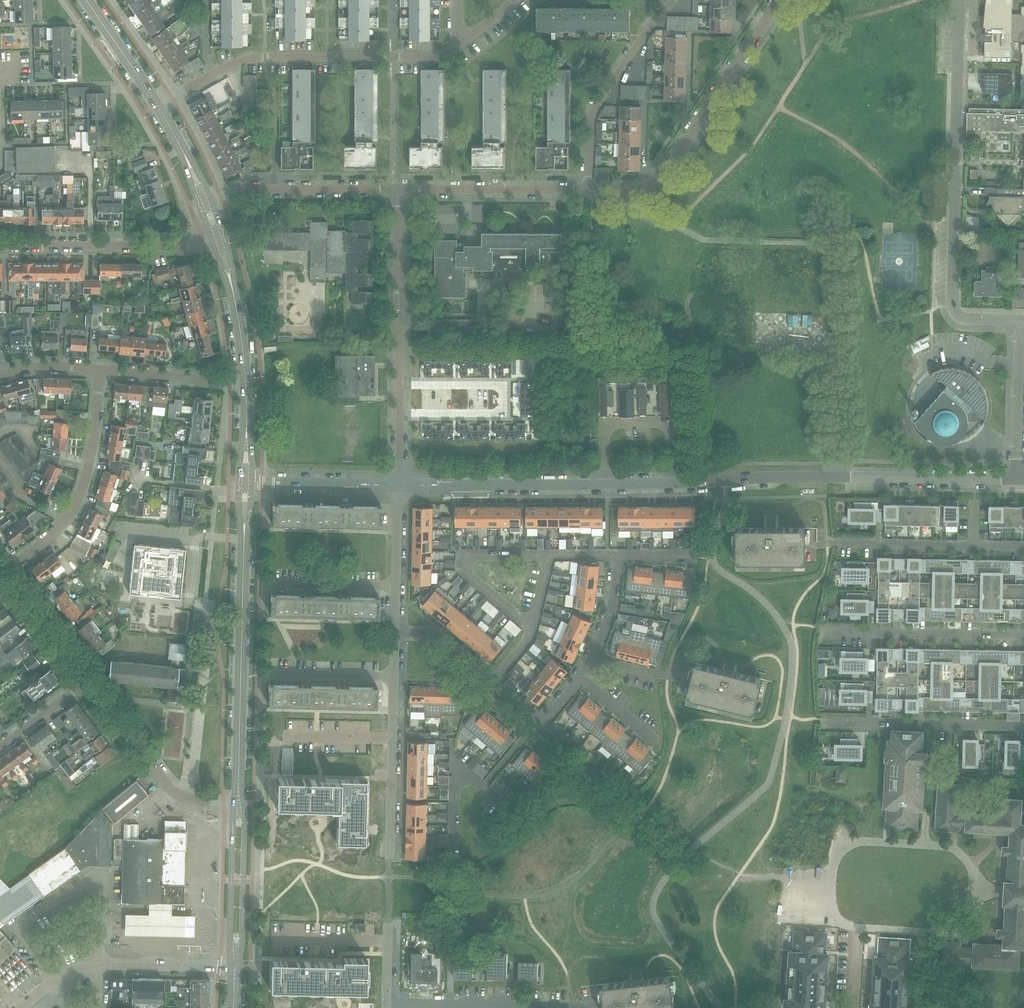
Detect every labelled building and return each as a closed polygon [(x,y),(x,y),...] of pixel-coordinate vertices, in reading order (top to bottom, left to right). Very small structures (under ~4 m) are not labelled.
[(32,0),(14,0),(15,9),(32,9),(32,0)] [(129,3),(136,13),(155,0),(132,0),(129,3)] [(136,13),(143,24),(157,15),(153,9),(157,7),(156,5),(161,1),(161,0),(155,0),(136,13)] [(285,17),(295,17),(295,0),(275,0),(275,6),(285,6),(285,17)] [(295,17),(305,17),(305,6),(314,6),(314,0),(295,0),(295,17)] [(358,0),(339,0),(339,6),(348,6),(348,17),(358,17),(358,0)] [(358,17),(368,17),(368,6),(378,6),(378,0),(358,0),(358,17)] [(410,17),(420,17),(420,0),(401,0),(401,6),(410,6),(410,17)] [(420,17),(431,17),(431,6),(440,6),(440,4),(440,0),(420,0),(420,17)] [(1012,21),(1012,0),(986,0),(983,26),(985,27),(985,33),(982,33),(981,34),(980,35),(979,37),(980,39),(981,40),(983,41),(985,41),(984,56),(1011,56),(1011,38),(1012,21)] [(231,24),(231,3),(221,3),(212,3),(212,12),(221,12),(221,24),(231,24)] [(251,3),(242,3),(231,3),(231,24),(242,24),(242,12),(251,12),(251,3)] [(731,6),(712,5),(711,18),(731,18),(731,6)] [(1021,15),(1018,15),(1015,21),(1012,21),(1011,38),(1018,38),(1023,27),(1023,6),(1021,6),(1021,15)] [(551,8),(537,8),(537,30),(538,30),(538,27),(568,27),(568,8),(555,8),(555,7),(551,7),(551,8)] [(581,8),(568,8),(568,27),(598,27),(598,8),(586,8),(586,7),(581,7),(581,8)] [(612,8),(598,8),(598,27),(629,28),(629,30),(630,30),(630,8),(616,8),(616,7),(612,7),(612,8)] [(166,8),(157,15),(143,24),(151,35),(164,26),(160,20),(164,17),(163,16),(169,12),(166,8)] [(33,22),(32,9),(15,9),(15,22),(33,22)] [(288,39),(295,39),(295,17),(285,17),(275,17),(275,27),(285,27),(285,40),(288,40),(288,39)] [(314,17),(305,17),(295,17),(295,39),(302,39),(302,40),(305,40),(305,27),(314,27),(314,17)] [(358,39),(358,17),(348,17),(339,17),(339,27),(348,27),(348,40),(351,40),(351,39),(358,39)] [(378,17),(368,17),(358,17),(358,39),(366,39),(366,40),(368,40),(368,27),(378,27),(378,17)] [(413,39),(420,39),(420,17),(410,17),(401,17),(401,27),(410,27),(410,40),(413,40),(413,39)] [(440,17),(431,17),(420,17),(420,39),(428,39),(428,40),(431,40),(431,27),(440,27),(440,17)] [(693,17),(687,17),(687,30),(697,30),(698,17),(693,17)] [(152,38),(159,49),(173,40),(186,30),(189,29),(181,18),(152,38)] [(731,18),(711,18),(711,31),(730,31),(731,18)] [(200,29),(196,23),(190,28),(186,30),(193,39),(200,34),(200,29)] [(231,46),(231,24),(221,24),(212,24),(212,34),(221,34),(221,46),(224,46),(231,46)] [(251,24),(242,24),(231,24),(231,46),(239,46),(242,46),(242,34),(251,34),(251,24)] [(70,39),(70,26),(52,27),(53,40),(70,39)] [(686,37),(667,37),(667,50),(686,51),(686,37)] [(71,52),(70,39),(53,40),(53,52),(71,52)] [(177,46),(173,40),(159,49),(168,60),(181,51),(190,45),(187,41),(181,45),(180,44),(177,46)] [(686,51),(667,50),(666,62),(686,63),(686,51)] [(188,62),(181,51),(168,60),(174,70),(183,65),(189,74),(204,66),(198,57),(189,63),(188,62)] [(71,65),(71,52),(53,52),(53,65),(71,65)] [(686,63),(666,62),(666,75),(685,76),(686,63)] [(71,77),(71,65),(53,65),(54,78),(56,78),(64,78),(64,79),(65,79),(65,78),(71,77)] [(292,146),(280,146),(280,147),(280,169),(294,169),(294,168),(299,168),(299,169),(304,169),(313,169),(313,146),(311,146),(311,142),(315,142),(315,69),(306,69),(297,69),(297,65),(292,65),(292,84),(292,146)] [(355,66),(355,76),(359,76),(359,141),(355,141),(355,146),(352,146),(343,146),(343,169),(349,169),(357,169),(357,168),(362,168),(362,169),(375,169),(375,146),(371,146),(371,142),(377,142),(377,134),(377,131),(377,69),(369,69),(359,69),(359,66),(355,66)] [(422,66),(422,76),(426,76),(426,141),(422,141),(422,146),(419,146),(410,146),(410,169),(417,169),(424,169),(424,168),(429,168),(429,169),(443,169),(443,146),(441,146),(441,142),(445,142),(445,131),(445,69),(436,69),(427,69),(427,66),(422,66)] [(484,66),(484,76),(488,76),(488,141),(484,141),(484,146),(481,146),(473,146),(473,169),(479,169),(486,169),(486,168),(491,168),(491,169),(505,169),(505,146),(501,146),(501,142),(507,142),(507,134),(507,131),(507,69),(498,69),(489,69),(489,66),(484,66)] [(552,66),(548,66),(548,84),(548,146),(536,146),(536,147),(536,169),(550,169),(550,168),(555,168),(555,169),(560,169),(569,169),(569,146),(567,146),(567,142),(571,142),(571,69),(562,69),(552,69),(552,66)] [(983,93),(993,93),(1012,94),(1013,74),(980,73),(980,83),(983,83),(983,93)] [(685,76),(666,75),(666,87),(685,88),(685,76)] [(105,93),(89,93),(89,87),(68,88),(68,96),(82,95),(82,107),(87,106),(105,106),(105,93)] [(225,90),(229,99),(231,101),(237,98),(231,87),(225,90)] [(685,88),(666,87),(665,100),(685,100),(685,88)] [(206,99),(190,107),(196,118),(212,111),(206,99)] [(231,101),(229,99),(221,103),(220,101),(213,105),(215,109),(231,101)] [(49,118),(49,100),(36,101),(37,118),(49,118)] [(62,100),(49,100),(49,118),(62,118),(62,100)] [(24,119),(23,101),(10,101),(11,119),(24,119)] [(37,118),(36,101),(23,101),(24,119),(37,118)] [(105,118),(105,106),(87,106),(87,119),(105,118)] [(641,107),(621,106),(621,119),(640,120),(641,107)] [(969,108),(969,112),(967,112),(966,139),(982,140),(983,131),(1023,132),(1023,109),(969,108)] [(217,122),(212,111),(196,118),(202,130),(217,122)] [(106,131),(105,118),(87,119),(88,132),(106,131)] [(640,120),(621,119),(621,132),(640,132),(640,120)] [(223,134),(217,122),(202,130),(208,141),(223,134)] [(106,144),(106,131),(88,132),(88,144),(89,144),(90,150),(96,150),(96,151),(104,151),(104,144),(106,144)] [(621,132),(616,131),(615,144),(640,144),(640,132),(621,132)] [(229,145),(223,134),(208,141),(214,153),(229,145)] [(615,144),(614,143),(614,156),(620,156),(639,157),(640,144),(615,144)] [(233,152),(229,145),(214,153),(220,165),(236,157),(246,152),(243,148),(237,151),(236,150),(233,152)] [(54,146),(16,147),(16,173),(55,172),(54,146)] [(639,157),(620,156),(619,169),(639,169),(639,157)] [(241,168),(236,157),(220,165),(226,177),(239,170),(242,175),(248,172),(254,169),(249,159),(242,163),(244,167),(241,168)] [(132,163),(135,171),(141,169),(142,172),(140,172),(148,193),(140,196),(144,208),(152,205),(166,201),(161,189),(160,184),(154,167),(148,169),(147,166),(148,166),(145,159),(132,163)] [(38,175),(23,175),(23,180),(32,180),(32,187),(38,186),(38,181),(39,181),(39,175),(38,175)] [(63,175),(63,181),(63,183),(73,184),(73,175),(63,175)] [(80,207),(80,177),(73,177),(73,184),(73,189),(73,195),(73,223),(84,223),(84,207),(80,207)] [(19,189),(14,188),(13,194),(13,223),(23,223),(23,207),(19,207),(19,196),(19,189)] [(1020,214),(1023,214),(1023,188),(996,188),(996,191),(996,196),(990,196),(989,198),(989,200),(988,202),(987,203),(987,204),(989,202),(993,204),(993,213),(1001,214),(1001,216),(1002,217),(1003,219),(1004,220),(1006,221),(1008,221),(1010,221),(1012,220),(1013,219),(1015,218),(1015,216),(1016,214),(1020,214)] [(114,192),(110,192),(110,196),(110,219),(122,219),(122,204),(122,198),(114,198),(114,192)] [(7,207),(3,207),(3,223),(13,223),(13,194),(7,194),(7,207)] [(42,207),(42,213),(42,223),(52,223),(53,195),(46,195),(46,207),(42,207)] [(59,195),(53,195),(52,223),(52,224),(63,224),(63,207),(59,207),(59,195)] [(67,207),(63,207),(63,224),(73,224),(73,223),(73,195),(67,195),(67,207)] [(27,196),(27,207),(23,207),(23,223),(23,224),(34,224),(34,207),(34,196),(27,196)] [(110,219),(110,196),(98,196),(98,203),(98,219),(110,219)] [(352,220),(352,232),(346,232),(346,230),(327,230),(327,222),(310,222),(310,232),(265,232),(265,250),(310,250),(310,267),(310,280),(326,280),(326,272),(345,273),(345,292),(351,292),(351,304),(372,304),(372,292),(357,291),(357,285),(372,286),(372,273),(358,273),(358,267),(372,267),(372,255),(358,255),(358,251),(372,251),(372,239),(358,239),(358,233),(372,233),(372,220),(352,220)] [(482,243),(472,243),(467,243),(457,243),(457,240),(443,239),(435,239),(435,297),(449,297),(466,297),(466,281),(464,281),(464,268),(473,268),(473,269),(496,269),(496,274),(527,274),(527,265),(540,265),(540,247),(562,247),(562,246),(562,245),(562,233),(484,233),(482,233),(482,243)] [(593,233),(590,233),(589,233),(589,244),(597,244),(597,233),(593,233)] [(21,263),(21,280),(22,283),(26,283),(28,285),(28,297),(33,297),(33,263),(34,262),(21,263)] [(59,262),(59,263),(60,293),(65,293),(65,287),(66,287),(66,281),(72,281),(72,263),(59,262)] [(21,280),(21,263),(9,263),(9,273),(9,293),(11,293),(15,293),(15,280),(21,280)] [(46,263),(45,263),(33,263),(33,297),(34,297),(34,298),(39,298),(39,282),(39,280),(46,280),(46,263)] [(60,293),(59,263),(46,263),(46,280),(48,280),(48,287),(54,287),(54,293),(60,293)] [(90,280),(83,280),(83,263),(72,263),(72,281),(78,281),(78,293),(83,293),(92,293),(91,280),(90,280)] [(100,263),(100,273),(99,275),(120,275),(120,263),(100,263)] [(141,263),(120,263),(120,275),(141,275),(141,263)] [(178,284),(179,288),(182,287),(182,288),(194,285),(194,284),(188,264),(177,267),(179,273),(181,283),(178,284)] [(168,270),(166,266),(161,268),(164,279),(170,278),(169,276),(168,270)] [(976,280),(976,282),(975,294),(982,294),(982,295),(983,295),(983,294),(999,295),(1000,288),(1006,288),(1006,275),(1002,275),(1002,267),(986,267),(986,271),(983,271),(983,281),(976,280)] [(164,279),(161,268),(155,269),(156,273),(158,279),(158,281),(164,279)] [(100,293),(100,280),(99,280),(93,280),(91,280),(92,293),(100,293)] [(196,283),(194,284),(194,285),(182,288),(182,287),(179,288),(182,301),(199,296),(196,283)] [(1020,299),(1023,299),(1023,284),(1019,284),(1019,287),(1014,286),(1013,296),(1019,296),(1019,299),(1020,299)] [(203,308),(199,296),(182,301),(186,313),(203,308)] [(71,301),(62,301),(62,311),(70,311),(71,301)] [(206,320),(203,308),(186,313),(176,315),(177,321),(187,319),(189,325),(206,320)] [(31,313),(22,313),(24,329),(12,331),(10,334),(12,352),(27,350),(25,336),(33,335),(31,313)] [(483,319),(443,320),(433,319),(433,334),(483,334),(483,319)] [(60,320),(53,320),(53,331),(42,331),(42,337),(42,347),(58,347),(58,336),(57,336),(57,331),(60,331),(60,325),(59,325),(60,320)] [(210,332),(206,320),(189,325),(192,337),(196,336),(207,333),(210,332)] [(213,353),(207,333),(196,336),(202,356),(213,353)] [(99,337),(99,339),(98,349),(119,351),(120,339),(120,335),(108,334),(108,338),(99,337)] [(120,335),(120,339),(119,351),(119,353),(131,354),(133,336),(120,335)] [(146,338),(133,336),(131,354),(144,356),(144,353),(145,342),(146,338)] [(71,337),(71,339),(70,343),(70,349),(86,350),(87,339),(71,337)] [(166,344),(145,342),(144,353),(165,355),(166,344)] [(357,355),(347,355),(335,355),(335,356),(336,395),(336,396),(357,396),(357,395),(375,395),(375,363),(374,355),(357,356),(357,355)] [(439,359),(425,359),(425,374),(432,374),(432,367),(439,367),(439,359)] [(454,359),(439,359),(439,367),(446,367),(446,374),(454,374),(454,359)] [(475,359),(461,359),(461,374),(468,374),(468,367),(475,367),(475,359)] [(490,359),(475,359),(475,367),(482,367),(482,374),(490,374),(490,359)] [(511,359),(497,359),(497,374),(504,374),(504,367),(511,367),(511,359)] [(530,359),(522,359),(521,374),(530,374),(530,359)] [(934,371),(931,373),(929,374),(926,376),(924,379),(921,381),(919,384),(917,387),(916,391),(914,394),(913,398),(913,401),(912,405),(912,408),(912,412),(913,414),(914,417),(914,419),(915,421),(917,424),(918,427),(920,429),(922,431),(924,433),(926,435),(929,437),(931,439),(934,440),(937,441),(940,442),(942,443),(946,443),(949,444),(953,444),(956,443),(959,443),(961,442),(964,441),(968,439),(971,437),(973,436),(976,433),(978,431),(980,429),(982,426),(984,423),(985,421),(985,420),(986,418),(987,415),(987,412),(988,409),(988,405),(988,402),(987,399),(987,396),(986,393),(984,390),(983,387),(981,384),(979,381),(977,379),(974,376),(971,374),(968,372),(965,371),(962,370),(959,369),(955,368),(952,368),(948,368),(944,368),(941,369),(937,370),(934,371)] [(57,378),(44,378),(43,391),(44,391),(44,396),(52,396),(51,411),(52,411),(56,411),(56,409),(57,392),(57,385),(57,378)] [(71,379),(57,378),(57,385),(57,392),(65,392),(65,399),(70,399),(71,379)] [(31,392),(28,379),(14,383),(18,396),(20,402),(36,398),(34,391),(31,392)] [(18,396),(14,383),(1,386),(5,400),(18,396)] [(129,384),(115,383),(114,397),(128,398),(129,384)] [(149,386),(129,384),(128,398),(141,399),(141,405),(147,406),(149,386)] [(536,384),(521,384),(521,399),(536,399),(536,384)] [(168,388),(149,386),(147,406),(166,407),(166,401),(167,401),(168,388)] [(676,386),(661,386),(662,416),(676,415),(676,386)] [(647,390),(640,390),(641,416),(654,416),(653,387),(647,387),(647,390)] [(615,388),(598,388),(598,417),(615,417),(615,390),(615,388)] [(638,391),(620,392),(620,416),(638,416),(638,391)] [(195,398),(194,408),(194,413),(210,415),(212,400),(195,398)] [(183,400),(175,399),(174,403),(175,403),(174,411),(182,411),(183,400)] [(536,399),(521,399),(521,414),(536,414),(536,399)] [(69,409),(56,409),(56,411),(56,418),(69,418),(69,409)] [(11,410),(7,410),(3,412),(6,422),(11,422),(11,410)] [(31,413),(22,410),(22,422),(23,422),(28,424),(31,413)] [(37,414),(32,413),(31,413),(28,424),(33,425),(37,414)] [(210,415),(194,413),(192,426),(209,428),(210,415)] [(54,422),(53,436),(67,437),(68,423),(54,422)] [(112,424),(110,431),(108,444),(122,447),(124,434),(135,436),(136,428),(133,428),(129,427),(124,427),(112,424)] [(432,424),(425,424),(425,439),(439,439),(439,431),(432,431),(432,424)] [(446,431),(439,431),(439,439),(454,439),(454,424),(446,424),(446,431)] [(468,424),(461,424),(461,439),(475,439),(475,431),(468,431),(468,424)] [(482,431),(475,431),(475,439),(490,439),(490,424),(482,424),(482,431)] [(504,424),(497,424),(497,439),(511,439),(511,431),(504,431),(504,424)] [(518,431),(511,431),(511,439),(526,439),(526,424),(518,424),(518,431)] [(188,446),(202,448),(203,441),(207,441),(209,428),(192,426),(191,440),(188,439),(188,446)] [(6,438),(10,443),(11,445),(21,438),(17,433),(6,438)] [(67,437),(53,436),(51,449),(62,450),(66,451),(67,437)] [(6,438),(0,443),(0,449),(1,450),(10,443),(6,438)] [(24,443),(21,438),(11,445),(13,448),(15,450),(24,443)] [(13,448),(11,445),(10,443),(1,450),(4,455),(13,448)] [(28,447),(24,443),(15,450),(17,452),(18,454),(28,447)] [(122,447),(108,444),(106,458),(110,459),(109,465),(122,468),(123,469),(130,470),(130,466),(132,462),(120,460),(122,447)] [(135,457),(142,457),(143,445),(136,445),(135,457)] [(150,446),(143,445),(142,457),(142,459),(149,460),(150,446)] [(188,446),(183,446),(183,453),(176,452),(175,463),(197,466),(198,460),(199,460),(200,459),(201,458),(201,457),(206,457),(206,449),(202,448),(188,446)] [(31,452),(28,447),(18,454),(20,457),(22,459),(31,452)] [(17,452),(15,450),(13,448),(4,455),(8,459),(17,452)] [(49,448),(42,448),(40,453),(60,458),(62,450),(51,449),(48,449),(49,448)] [(20,457),(18,454),(17,452),(8,459),(11,464),(20,457)] [(34,456),(31,452),(22,459),(24,461),(25,463),(34,456)] [(60,458),(40,453),(39,457),(59,462),(60,458)] [(38,461),(34,456),(25,463),(27,466),(31,470),(33,473),(34,471),(38,461)] [(24,461),(22,459),(20,457),(11,464),(15,468),(24,461)] [(27,466),(25,463),(24,461),(15,468),(18,473),(27,466)] [(49,463),(43,475),(56,481),(62,469),(49,463)] [(197,466),(175,463),(173,481),(203,484),(203,476),(199,475),(199,474),(199,473),(198,472),(197,472),(197,471),(197,466)] [(104,470),(100,484),(113,488),(117,475),(120,476),(122,468),(109,465),(108,472),(104,470)] [(31,470),(27,466),(18,473),(21,477),(31,470)] [(130,470),(123,469),(121,478),(127,480),(130,470)] [(33,473),(31,470),(21,477),(27,485),(28,484),(33,473)] [(43,475),(34,471),(33,473),(28,484),(50,494),(56,481),(43,475)] [(5,475),(0,479),(0,486),(8,479),(5,475)] [(8,479),(0,486),(0,489),(2,492),(12,484),(8,479)] [(16,489),(12,484),(2,492),(6,497),(10,493),(16,489)] [(113,488),(100,484),(95,497),(99,498),(96,504),(110,510),(109,510),(116,512),(118,505),(109,501),(113,488)] [(202,490),(170,487),(168,505),(193,507),(193,502),(194,501),(195,501),(196,500),(196,499),(196,498),(201,499),(202,490)] [(138,492),(131,491),(129,514),(136,515),(137,498),(138,498),(138,492)] [(14,499),(10,493),(6,497),(10,502),(11,502),(14,499)] [(137,498),(136,515),(142,516),(144,499),(138,498),(137,498)] [(885,524),(885,529),(898,529),(898,524),(897,524),(898,504),(890,504),(890,499),(885,499),(885,500),(885,509),(885,524)] [(906,504),(898,504),(897,524),(898,524),(909,525),(910,499),(906,499),(906,504)] [(914,500),(910,499),(909,525),(921,525),(922,505),(914,505),(914,500)] [(930,505),(922,505),(921,525),(933,525),(934,500),(930,500),(930,505)] [(938,500),(934,500),(933,525),(945,525),(946,505),(938,505),(938,500)] [(954,505),(946,505),(945,525),(958,525),(958,500),(954,500),(954,505)] [(853,522),(875,522),(875,509),(871,508),(872,502),(854,501),(854,508),(849,508),(849,517),(849,522),(853,522)] [(1002,531),(1002,526),(1002,506),(994,506),(994,501),(990,501),(990,526),(989,531),(1002,531)] [(1010,506),(1002,506),(1002,526),(1014,526),(1014,501),(1010,501),(1010,506)] [(1014,501),(1014,526),(1023,527),(1023,506),(1018,506),(1018,501),(1014,501)] [(274,502),(273,502),(272,523),(280,523),(291,524),(298,524),(308,524),(309,505),(274,504),(274,502)] [(110,510),(96,504),(93,510),(90,508),(84,521),(96,527),(102,515),(107,517),(108,513),(114,516),(116,512),(109,510),(110,510)] [(381,504),(380,504),(380,507),(345,506),(344,525),(355,525),(364,525),(366,525),(373,526),(380,526),(381,504)] [(193,507),(168,505),(170,505),(168,523),(191,526),(198,526),(199,517),(194,517),(194,516),(194,515),(194,514),(193,514),(193,513),(192,513),(193,507)] [(345,506),(309,505),(308,524),(317,524),(326,524),(328,524),(335,525),(344,525),(345,506)] [(684,506),(674,507),(674,530),(674,526),(684,526),(684,506)] [(684,506),(684,526),(696,526),(696,506),(684,506)] [(414,507),(414,518),(433,519),(433,507),(430,507),(414,507)] [(456,526),(466,526),(467,526),(467,507),(456,507),(456,526)] [(467,507),(467,526),(466,526),(466,531),(478,531),(478,526),(478,507),(467,507)] [(489,507),(478,507),(478,526),(488,526),(489,507)] [(489,507),(488,526),(488,528),(500,528),(500,526),(499,526),(499,507),(489,507)] [(499,507),(499,526),(500,526),(510,526),(510,507),(499,507)] [(521,507),(510,507),(510,526),(521,526),(521,507)] [(526,507),(526,528),(538,528),(538,526),(538,507),(526,507)] [(538,507),(538,526),(549,526),(548,507),(538,507)] [(548,507),(549,526),(559,526),(559,507),(548,507)] [(559,507),(559,526),(570,526),(570,507),(559,507)] [(581,507),(570,507),(570,526),(581,526),(581,507)] [(581,507),(581,526),(591,526),(592,526),(592,507),(581,507)] [(603,510),(603,507),(595,507),(592,507),(592,526),(591,526),(591,528),(603,528),(603,515),(605,515),(605,510),(603,510)] [(619,531),(630,531),(630,507),(619,507),(619,510),(619,531)] [(641,531),(641,507),(630,507),(630,531),(631,531),(631,526),(641,526),(641,531)] [(652,507),(641,507),(641,531),(652,530),(652,507)] [(652,530),(663,530),(663,507),(652,507),(652,530)] [(674,507),(663,507),(663,530),(674,530),(674,507)] [(35,510),(26,517),(15,525),(23,536),(34,528),(33,526),(47,516),(35,510)] [(736,528),(736,562),(806,562),(806,528),(811,528),(811,512),(756,512),(756,528),(736,528)] [(414,518),(414,529),(433,529),(433,519),(414,518)] [(73,542),(88,549),(91,543),(93,541),(95,542),(101,529),(96,527),(84,521),(78,533),(73,542)] [(23,536),(15,525),(4,534),(12,545),(23,536)] [(414,529),(413,540),(433,540),(433,529),(414,529)] [(413,540),(413,551),(432,551),(433,540),(413,540)] [(88,549),(73,542),(69,548),(84,557),(88,549)] [(162,547),(161,546),(134,544),(131,572),(129,593),(147,595),(162,596),(180,598),(185,549),(167,547),(162,547)] [(413,551),(413,561),(432,562),(432,551),(413,551)] [(53,553),(42,561),(51,572),(62,564),(53,553)] [(879,558),(878,589),(899,589),(899,582),(890,582),(890,570),(894,570),(895,558),(879,558)] [(921,559),(905,558),(905,570),(909,570),(909,582),(899,582),(899,589),(920,589),(920,582),(920,572),(920,568),(921,559)] [(944,559),(926,559),(926,568),(920,568),(920,572),(934,573),(934,582),(920,582),(920,589),(934,590),(944,590),(944,559)] [(962,559),(944,559),(944,590),(968,590),(968,583),(954,583),(954,573),(968,573),(968,569),(962,569),(962,559)] [(992,560),(974,559),(974,569),(968,569),(968,573),(982,573),(982,583),(968,583),(968,590),(982,591),(992,591),(992,560)] [(1010,560),(992,560),(992,591),(1016,591),(1016,584),(1002,584),(1002,574),(1016,574),(1016,570),(1010,570),(1010,560)] [(1022,560),(1022,570),(1016,570),(1016,574),(1023,574),(1023,560),(1022,560)] [(51,572),(42,561),(31,570),(40,581),(51,572)] [(413,561),(413,572),(432,573),(432,562),(413,561)] [(868,582),(869,568),(865,568),(865,561),(848,561),(847,568),(843,568),(842,577),(843,577),(843,581),(846,581),(868,582)] [(577,574),(579,575),(579,574),(598,576),(600,565),(596,565),(597,563),(592,563),(591,564),(578,563),(577,574)] [(626,591),(642,592),(644,567),(636,566),(636,569),(628,568),(626,591)] [(642,592),(657,594),(660,571),(653,571),(653,568),(644,567),(642,592)] [(657,594),(673,596),(675,571),(667,570),(667,572),(660,571),(657,594)] [(684,572),(675,571),(673,596),(689,598),(691,575),(684,574),(684,572)] [(432,573),(413,572),(412,583),(416,584),(416,585),(421,585),(421,584),(432,584),(432,573)] [(578,585),(597,587),(598,576),(579,574),(579,575),(578,585)] [(65,583),(64,583),(52,592),(56,597),(54,599),(62,610),(73,601),(65,591),(69,588),(65,583)] [(597,587),(578,585),(577,595),(577,596),(596,598),(597,587)] [(423,605),(432,612),(447,594),(438,587),(427,600),(426,599),(424,601),(425,603),(423,605)] [(899,589),(878,589),(878,620),(894,620),(894,608),(889,608),(890,596),(899,596),(899,589)] [(920,589),(899,589),(899,596),(908,597),(908,609),(904,609),(904,620),(920,620),(920,611),(920,607),(920,597),(920,589)] [(944,590),(934,590),(920,589),(920,597),(934,597),(933,607),(920,607),(920,611),(925,611),(925,621),(943,621),(944,590)] [(968,590),(944,590),(943,621),(961,621),(961,611),(967,612),(967,607),(953,607),(953,597),(967,598),(968,590)] [(992,591),(982,591),(968,590),(967,598),(982,598),(981,608),(967,607),(967,612),(973,612),(973,621),(991,622),(992,591)] [(1016,591),(992,591),(991,622),(1009,622),(1009,612),(1015,612),(1015,608),(1001,608),(1001,598),(1015,599),(1016,591)] [(271,592),(270,614),(278,614),(296,614),(306,615),(307,596),(272,595),(272,592),(271,592)] [(847,592),(847,599),(842,599),(842,608),(842,612),(846,612),(846,613),(850,613),(850,616),(861,616),(861,613),(868,613),(868,599),(864,599),(864,593),(847,592)] [(447,594),(432,612),(440,619),(452,605),(455,601),(447,594)] [(379,595),(378,595),(378,597),(343,596),(342,616),(353,616),(370,616),(378,617),(379,595)] [(594,609),(596,598),(577,596),(577,595),(574,595),(573,607),(594,609)] [(343,596),(307,596),(306,615),(315,615),(333,615),(342,616),(343,596)] [(82,612),(73,601),(62,610),(71,621),(82,612)] [(620,603),(619,610),(633,612),(634,607),(634,605),(620,603)] [(452,605),(440,619),(448,626),(460,612),(452,605)] [(12,618),(4,608),(0,611),(0,627),(12,618)] [(1015,608),(1015,612),(1021,613),(1021,622),(1023,622),(1023,608),(1015,608)] [(460,612),(448,626),(456,633),(469,619),(460,612)] [(574,613),(569,624),(587,632),(591,621),(574,613)] [(12,618),(0,627),(0,653),(12,643),(12,642),(8,637),(20,628),(12,618)] [(469,619),(456,633),(465,640),(477,625),(469,619)] [(101,631),(92,620),(78,631),(86,642),(98,633),(101,631)] [(587,632),(569,624),(565,633),(582,641),(587,632)] [(477,625),(465,640),(473,647),(485,632),(477,625)] [(625,659),(632,630),(631,629),(630,634),(615,630),(609,653),(617,654),(616,657),(625,659)] [(647,633),(632,630),(625,659),(633,661),(634,659),(640,660),(639,662),(640,662),(647,633)] [(485,632),(473,647),(481,654),(494,639),(485,632)] [(106,644),(98,633),(86,642),(87,643),(87,645),(88,647),(91,647),(95,653),(98,650),(102,655),(115,644),(111,639),(106,644)] [(560,643),(578,651),(582,641),(565,633),(560,643)] [(647,633),(640,662),(648,664),(649,662),(656,664),(662,639),(647,636),(647,633)] [(12,642),(12,643),(0,653),(0,667),(18,653),(21,658),(34,647),(27,638),(23,641),(20,636),(12,642)] [(494,639),(481,654),(490,661),(502,647),(494,639)] [(573,661),(578,651),(560,643),(558,642),(553,653),(573,661)] [(176,643),(170,643),(168,659),(172,659),(171,667),(120,661),(110,660),(108,679),(168,686),(167,700),(180,702),(183,674),(181,674),(181,670),(179,669),(180,660),(184,660),(186,644),(176,643)] [(877,648),(877,679),(898,679),(898,672),(888,672),(889,660),(893,660),(893,648),(877,648)] [(907,672),(898,672),(898,679),(918,679),(919,662),(919,658),(919,648),(903,648),(903,660),(907,660),(907,672)] [(759,662),(705,649),(701,664),(695,662),(687,696),(755,713),(763,679),(755,677),(759,662)] [(924,658),(919,658),(919,662),(932,663),(932,680),(942,680),(942,649),(924,649),(924,658)] [(961,649),(942,649),(942,680),(952,680),(952,663),(966,663),(966,659),(960,659),(961,649)] [(972,659),(966,659),(966,663),(980,663),(980,681),(990,681),(991,650),(972,649),(972,659)] [(1009,650),(991,650),(990,681),(1000,681),(1000,664),(1014,664),(1014,660),(1008,660),(1009,650)] [(1014,660),(1014,664),(1023,664),(1023,650),(1020,650),(1020,660),(1014,660)] [(845,671),(867,671),(867,658),(863,658),(863,651),(846,651),(846,657),(841,657),(841,666),(841,671),(845,671)] [(40,663),(34,656),(24,664),(30,671),(40,663)] [(553,658),(546,667),(560,679),(568,670),(553,658)] [(546,667),(539,675),(553,687),(560,679),(546,667)] [(34,682),(21,692),(30,703),(43,693),(42,692),(45,689),(46,690),(59,680),(51,669),(38,679),(38,681),(35,683),(34,682)] [(539,675),(532,683),(546,695),(553,687),(539,675)] [(898,679),(877,679),(876,710),(892,710),(892,698),(888,698),(888,686),(897,686),(898,679)] [(918,679),(898,679),(897,686),(907,687),(907,699),(902,699),(902,710),(918,710),(918,701),(918,697),(918,679)] [(539,704),(546,695),(532,683),(529,680),(521,689),(539,704)] [(942,680),(932,680),(932,697),(918,697),(918,701),(924,701),(923,711),(941,711),(942,680)] [(952,680),(942,680),(941,711),(959,711),(960,701),(966,702),(966,697),(952,697),(952,680)] [(990,681),(980,681),(980,698),(966,697),(966,702),(972,702),(971,711),(989,712),(990,681)] [(1000,681),(990,681),(989,712),(1007,712),(1008,702),(1014,702),(1014,698),(1000,698),(1000,681)] [(269,682),(269,685),(268,704),(293,704),(304,704),(305,685),(269,684),(269,682)] [(866,703),(866,702),(866,689),(863,689),(863,683),(845,682),(845,689),(841,689),(840,698),(840,702),(844,702),(844,703),(848,703),(848,706),(859,706),(859,703),(866,703)] [(341,686),(305,685),(304,704),(313,705),(331,705),(340,705),(341,686)] [(376,706),(377,685),(376,685),(376,687),(341,686),(340,705),(350,706),(368,706),(376,706)] [(410,711),(425,712),(426,712),(426,686),(426,689),(419,689),(419,686),(410,686),(410,685),(409,693),(409,694),(409,702),(410,702),(410,711)] [(442,717),(442,714),(441,714),(442,687),(433,687),(433,689),(427,689),(427,686),(426,686),(426,712),(425,712),(425,716),(442,717)] [(441,714),(442,714),(457,715),(458,690),(451,689),(451,687),(442,687),(441,714)] [(567,712),(579,723),(590,710),(595,703),(589,698),(587,699),(581,695),(567,712)] [(1014,698),(1014,702),(1020,703),(1019,712),(1023,712),(1023,699),(1014,698)] [(84,712),(76,702),(64,711),(68,717),(64,720),(67,725),(72,721),(84,712)] [(579,723),(591,733),(602,720),(606,715),(600,711),(602,709),(595,703),(590,710),(579,723)] [(491,718),(491,719),(493,717),(486,711),(484,712),(479,707),(464,725),(476,735),(491,718)] [(91,721),(84,712),(72,721),(79,731),(91,721)] [(601,744),(614,730),(619,723),(612,718),(611,720),(606,715),(602,720),(591,733),(602,742),(601,744)] [(64,725),(58,716),(53,720),(60,728),(64,725)] [(476,735),(488,745),(504,726),(498,721),(496,723),(491,719),(491,718),(476,735)] [(99,731),(91,721),(79,731),(84,737),(82,739),(81,738),(72,745),(71,745),(75,750),(76,752),(82,747),(89,742),(87,740),(99,731)] [(614,730),(601,744),(613,755),(626,740),(630,735),(624,731),(626,729),(619,723),(614,730)] [(56,737),(47,725),(37,732),(46,744),(56,737)] [(504,726),(488,745),(500,756),(515,738),(509,734),(511,732),(504,726)] [(888,807),(887,827),(916,828),(917,808),(921,809),(924,763),(926,763),(927,752),(921,751),(922,732),(893,730),(892,740),(888,740),(888,749),(886,749),(885,760),(887,760),(884,806),(888,807)] [(72,736),(68,731),(63,734),(68,739),(72,736)] [(46,744),(37,732),(27,739),(36,752),(46,744)] [(108,743),(100,733),(89,742),(82,747),(86,752),(82,755),(85,760),(108,743)] [(626,740),(613,755),(614,755),(615,753),(627,763),(638,750),(643,743),(636,738),(635,740),(630,735),(626,740)] [(836,753),(836,758),(839,758),(861,758),(862,745),(858,745),(858,738),(841,738),(840,744),(836,744),(836,753)] [(978,743),(978,740),(964,739),(964,762),(964,765),(968,765),(977,765),(977,761),(984,761),(984,744),(978,743)] [(1020,740),(1006,740),(1006,762),(1006,766),(1010,766),(1019,766),(1019,761),(1023,762),(1023,744),(1020,744),(1020,740)] [(72,745),(69,741),(63,746),(69,754),(75,750),(71,745),(72,745)] [(409,741),(409,753),(428,753),(428,742),(409,741)] [(32,753),(24,742),(13,749),(22,761),(32,753)] [(638,750),(627,763),(639,773),(654,756),(648,751),(650,749),(643,743),(638,750)] [(116,753),(109,744),(85,762),(77,770),(69,777),(72,780),(97,761),(101,765),(116,754),(115,753),(116,753)] [(57,747),(51,751),(54,756),(60,752),(57,747)] [(511,765),(524,775),(540,756),(533,750),(532,752),(526,747),(511,765)] [(22,761),(13,749),(3,757),(12,768),(22,761)] [(409,753),(408,764),(427,764),(428,753),(409,753)] [(547,761),(540,756),(524,775),(536,786),(551,768),(545,763),(547,761)] [(3,757),(0,759),(0,773),(2,775),(12,768),(3,757)] [(38,762),(35,757),(30,760),(34,765),(38,762)] [(58,761),(52,765),(55,769),(60,766),(59,765),(60,764),(58,761)] [(28,775),(31,773),(24,763),(20,767),(24,772),(28,775)] [(408,764),(408,774),(427,775),(427,764),(408,764)] [(77,770),(74,766),(66,773),(69,777),(77,770)] [(836,781),(845,781),(845,769),(837,768),(836,781)] [(14,780),(18,777),(14,771),(10,774),(14,780)] [(408,774),(408,785),(427,786),(427,775),(408,774)] [(8,784),(4,779),(0,782),(4,787),(8,784)] [(148,795),(136,780),(102,808),(114,823),(148,795)] [(1018,968),(1019,947),(1023,947),(1023,825),(1020,824),(1021,800),(1004,799),(1003,815),(957,812),(957,807),(958,807),(960,784),(938,783),(935,829),(952,830),(952,828),(1011,832),(1010,846),(1006,846),(1003,846),(1002,853),(1009,853),(1008,876),(1007,876),(1006,877),(1006,881),(1005,886),(1005,892),(1004,908),(1004,909),(1005,910),(1006,910),(1005,929),(998,928),(997,935),(1004,936),(1004,945),(975,943),(974,948),(960,947),(961,943),(944,942),(943,967),(959,968),(959,963),(973,964),(973,965),(1018,968)] [(408,785),(408,796),(427,797),(427,786),(408,785)] [(4,811),(10,807),(3,799),(0,801),(0,806),(4,811)] [(407,803),(407,814),(426,814),(427,803),(407,803)] [(112,823),(101,810),(65,848),(80,869),(86,865),(89,865),(110,865),(111,859),(112,823)] [(407,814),(407,825),(426,825),(426,814),(407,814)] [(165,820),(165,830),(165,840),(162,839),(123,838),(123,860),(111,859),(110,865),(123,866),(122,901),(122,902),(149,903),(172,903),(184,903),(184,894),(184,886),(184,885),(183,885),(184,849),(185,849),(184,849),(185,821),(168,821),(165,821),(165,820)] [(407,825),(407,836),(426,836),(426,825),(407,825)] [(407,836),(406,846),(426,847),(426,836),(407,836)] [(406,846),(406,858),(425,858),(426,847),(406,846)] [(80,869),(65,848),(29,873),(30,875),(44,894),(68,877),(67,876),(70,874),(71,875),(80,869)] [(3,924),(44,894),(30,875),(10,888),(0,878),(0,926),(3,924)] [(172,903),(149,903),(149,910),(149,914),(139,914),(129,914),(125,914),(125,934),(128,934),(139,934),(153,934),(166,935),(180,935),(190,935),(194,935),(194,915),(191,915),(180,915),(171,915),(171,910),(172,903)] [(405,921),(405,929),(416,930),(417,922),(405,921)] [(355,923),(355,931),(365,931),(365,927),(365,923),(355,923)] [(0,931),(0,962),(16,948),(0,931)] [(786,1001),(785,1007),(827,1007),(827,1001),(825,1000),(828,954),(824,954),(825,934),(796,932),(795,952),(791,952),(788,998),(786,998),(786,1001)] [(911,1006),(909,1006),(910,989),(912,959),(908,959),(909,939),(880,938),(879,957),(875,957),(872,1003),(870,1003),(870,1007),(911,1007),(911,1006)] [(410,952),(410,982),(440,982),(441,952),(431,952),(431,970),(421,970),(422,952),(410,952)] [(489,974),(497,974),(498,954),(488,954),(488,963),(485,963),(485,974),(488,974),(489,974)] [(508,954),(498,954),(497,974),(506,974),(506,975),(507,975),(510,975),(510,964),(507,964),(508,954)] [(473,974),(476,974),(476,963),(474,963),(474,960),(454,960),(454,974),(455,974),(455,973),(473,974)] [(607,968),(607,974),(609,983),(602,984),(605,1007),(675,1007),(672,976),(664,977),(662,961),(607,968)] [(538,977),(541,977),(541,966),(538,966),(538,963),(519,963),(518,977),(519,977),(519,976),(537,977),(538,977)] [(111,978),(110,988),(110,996),(132,996),(132,987),(126,987),(126,979),(126,978),(111,978)] [(132,978),(132,979),(126,979),(126,987),(132,987),(132,996),(132,1007),(153,1007),(162,1007),(163,979),(132,978)] [(209,980),(191,980),(190,988),(185,988),(185,987),(177,987),(177,993),(185,993),(208,993),(208,988),(211,988),(211,980),(209,980)] [(210,993),(208,993),(185,993),(185,1000),(177,1000),(177,1006),(190,1006),(208,1006),(208,1001),(210,1001),(210,993)]
